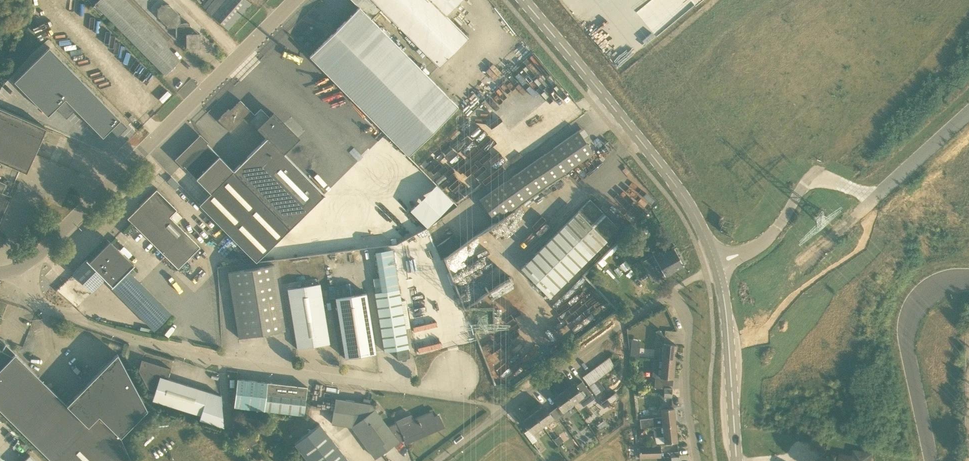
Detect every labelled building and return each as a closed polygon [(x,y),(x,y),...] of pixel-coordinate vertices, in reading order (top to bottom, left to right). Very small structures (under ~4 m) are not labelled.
[(173,67),(180,60),(165,45),(168,42),(126,0),(99,0),(95,4),(96,4),(92,7),(101,15),(104,12),(166,75),(173,67)] [(246,0),(215,0),(206,10),(212,16),(228,29),(250,4),(246,0)] [(359,7),(310,56),(408,156),(458,107),(372,19),(381,9),(439,67),(468,38),(446,15),(456,5),(461,0),(352,0),(359,7)] [(181,23),(181,14),(179,14),(169,4),(162,4),(157,9),(157,16),(167,26),(167,28),(176,28),(176,37),(178,37),(186,45),(186,47),(196,47),(200,43),(200,33),(198,33),(190,25),(190,23),(181,23)] [(50,48),(14,82),(47,117),(56,109),(65,119),(75,110),(102,139),(110,131),(117,138),(126,129),(50,48)] [(267,138),(233,170),(291,229),(326,195),(284,153),(300,137),(274,111),(269,116),(261,108),(255,115),(240,100),(230,110),(229,108),(221,116),(222,117),(222,121),(221,122),(231,132),(244,119),(248,122),(250,121),(267,138)] [(27,173),(46,128),(0,108),(0,161),(27,173)] [(578,131),(480,200),(495,222),(594,152),(578,131)] [(423,227),(451,199),(384,134),(334,185),(346,184),(350,187),(353,184),(352,173),(359,172),(362,174),(368,168),(368,172),(371,175),(372,183),(399,180),(395,185),(395,191),(380,192),(386,198),(392,198),(386,204),(371,206),(374,209),(371,212),(372,220),(377,215),(404,212),(406,210),(423,227)] [(211,193),(233,170),(200,137),(178,159),(211,193)] [(211,193),(199,205),(257,263),(291,229),(233,170),(211,193)] [(11,196),(2,192),(6,184),(0,181),(0,221),(11,196)] [(128,218),(169,260),(166,263),(174,272),(178,268),(179,269),(200,247),(170,217),(177,209),(157,189),(128,218)] [(521,268),(549,297),(619,228),(590,199),(521,268)] [(443,255),(459,244),(452,234),(436,245),(443,255)] [(133,265),(110,242),(90,262),(87,259),(73,273),(92,292),(105,279),(112,286),(111,287),(155,330),(171,314),(128,271),(134,265),(134,264),(133,265)] [(398,360),(410,358),(399,288),(392,249),(376,252),(382,291),(375,292),(385,352),(396,350),(398,360)] [(679,256),(674,249),(664,255),(661,250),(643,261),(647,269),(655,265),(661,276),(683,264),(683,263),(683,262),(684,262),(680,255),(679,256)] [(625,260),(620,264),(625,270),(630,266),(625,260)] [(239,338),(262,334),(285,331),(275,265),(229,274),(239,338)] [(297,349),(330,344),(320,284),(288,289),(297,349)] [(345,358),(376,353),(366,294),(336,298),(345,358)] [(676,345),(663,343),(662,360),(675,361),(676,345)] [(631,347),(630,356),(639,356),(639,348),(631,347)] [(2,351),(0,350),(0,409),(17,425),(52,390),(16,354),(13,357),(2,351)] [(147,351),(144,359),(155,363),(158,356),(147,351)] [(117,353),(67,405),(52,390),(17,425),(53,460),(132,460),(121,437),(148,409),(117,353)] [(611,369),(616,366),(609,357),(605,360),(611,369)] [(200,419),(224,427),(221,395),(168,379),(171,368),(170,368),(170,369),(143,360),(142,359),(139,370),(148,389),(155,391),(152,400),(201,415),(200,419)] [(607,372),(609,370),(611,369),(605,360),(600,363),(607,372)] [(673,378),(675,361),(662,360),(660,376),(655,376),(654,387),(662,388),(663,377),(673,378)] [(602,375),(607,372),(600,363),(596,367),(602,375)] [(597,378),(602,375),(596,367),(591,370),(597,378)] [(593,382),(597,378),(591,370),(587,373),(593,382)] [(588,385),(593,382),(587,373),(582,377),(588,385)] [(307,387),(237,379),(234,407),(304,415),(307,387)] [(596,395),(605,388),(598,379),(589,386),(589,387),(596,395)] [(574,383),(563,391),(573,404),(578,400),(583,406),(588,403),(593,399),(595,398),(606,390),(605,388),(596,395),(589,387),(587,388),(582,381),(575,385),(574,383)] [(560,417),(565,414),(563,411),(573,404),(563,391),(553,398),(558,406),(554,409),(560,417)] [(610,403),(619,396),(616,392),(607,398),(610,403)] [(604,408),(610,403),(607,398),(600,403),(604,408)] [(388,428),(371,405),(336,399),(332,424),(353,427),(375,458),(398,442),(425,430),(427,434),(443,427),(439,416),(434,418),(432,413),(413,421),(410,415),(395,421),(397,424),(388,428)] [(549,412),(544,405),(533,413),(543,426),(553,418),(555,421),(560,417),(554,409),(549,412)] [(672,423),(675,423),(674,408),(661,409),(661,417),(640,419),(641,428),(653,427),(670,425),(670,426),(672,426),(672,423)] [(533,433),(543,426),(533,413),(523,421),(533,433)] [(258,420),(233,417),(231,430),(257,433),(258,420)] [(670,425),(653,427),(654,437),(663,436),(664,442),(677,441),(675,423),(672,423),(672,426),(670,426),(670,425)] [(320,425),(294,446),(305,460),(348,460),(320,425)] [(559,436),(554,439),(558,445),(563,441),(559,436)] [(539,451),(544,448),(538,440),(533,443),(539,451)] [(661,458),(661,445),(639,446),(639,458),(661,458)] [(870,454),(856,451),(855,457),(843,455),(842,460),(869,460),(870,454)]
